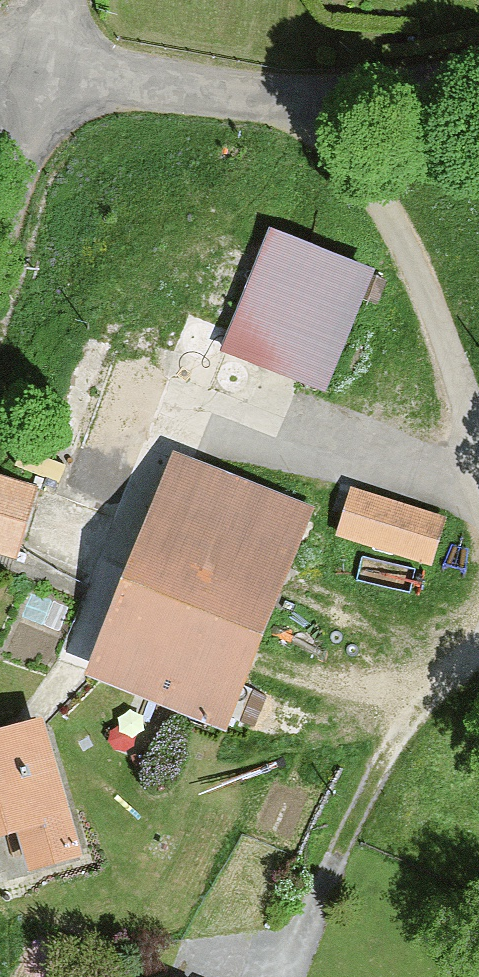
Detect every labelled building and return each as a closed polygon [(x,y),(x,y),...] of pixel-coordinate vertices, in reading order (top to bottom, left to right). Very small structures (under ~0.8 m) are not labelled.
[(206,347),(301,385),(352,259),(258,221),(206,347)] [(108,558),(61,668),(203,728),(305,504),(156,448),(108,558)] [(9,557),(30,482),(0,474),(0,554),(9,557)] [(338,482),(322,532),(425,565),(441,515),(338,482)] [(4,858),(59,846),(26,704),(0,710),(0,839),(4,858)]
